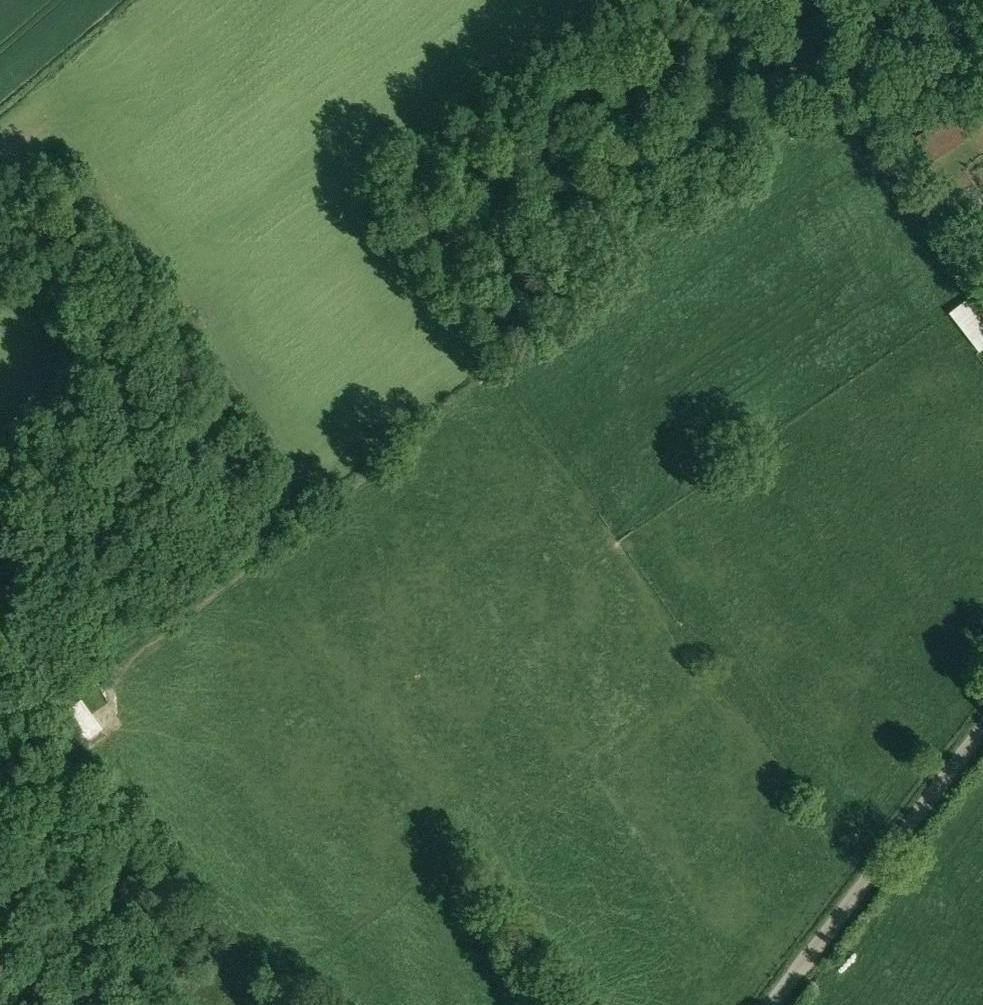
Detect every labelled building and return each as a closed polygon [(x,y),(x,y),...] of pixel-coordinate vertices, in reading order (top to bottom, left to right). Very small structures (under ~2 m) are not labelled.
[(972,350),(982,343),(982,328),(965,298),(946,309),(972,350)] [(56,719),(69,737),(94,719),(81,701),(56,719)]
